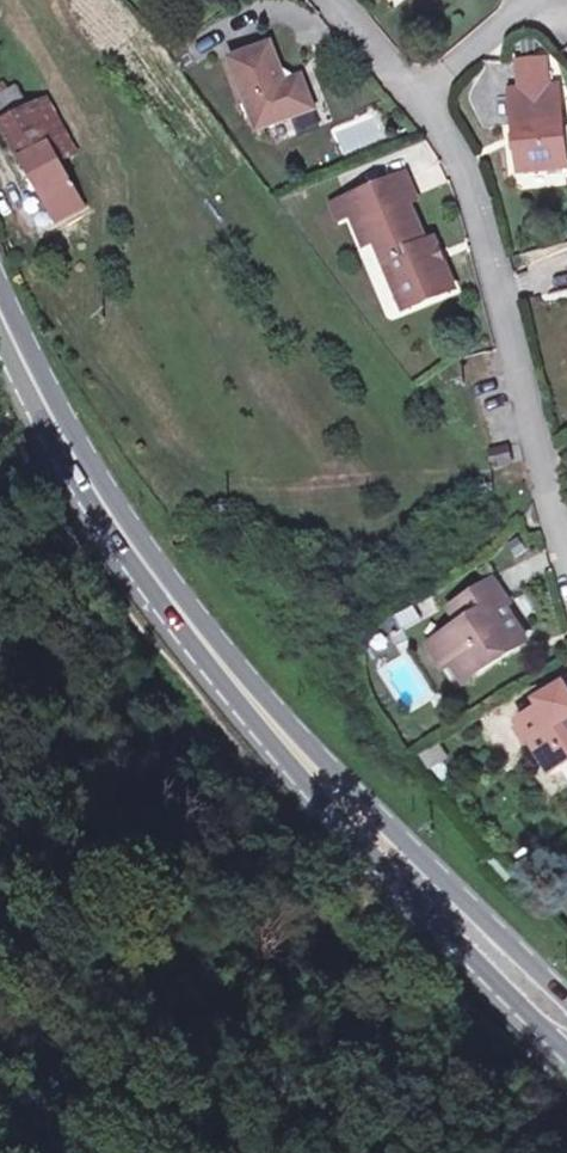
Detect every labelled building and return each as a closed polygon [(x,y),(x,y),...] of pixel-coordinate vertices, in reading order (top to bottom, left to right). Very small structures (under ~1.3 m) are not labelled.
[(270,40),(227,59),(254,126),(315,103),(300,72),(285,77),(270,40)] [(516,85),(542,81),(539,60),(515,63),(516,85)] [(516,85),(510,86),(505,87),(518,172),(566,165),(566,150),(556,79),(542,81),(516,85)] [(17,99),(10,86),(0,92),(0,109),(17,99)] [(22,165),(54,149),(24,95),(17,99),(0,109),(0,126),(22,165)] [(373,115),(332,131),(342,156),(383,140),(373,115)] [(54,149),(22,165),(54,222),(84,204),(54,149)] [(409,173),(382,186),(395,210),(405,206),(423,201),(409,173)] [(423,242),(405,206),(395,210),(382,186),(332,206),(340,224),(349,220),(362,247),(374,243),(409,310),(458,288),(445,265),(438,268),(428,253),(437,249),(431,239),(423,242)] [(510,444),(487,449),(491,469),(514,464),(510,444)] [(503,619),(486,583),(441,607),(451,630),(424,648),(439,675),(450,670),(461,686),(520,643),(503,619)] [(566,753),(566,682),(564,678),(530,699),(531,704),(520,712),(550,763),(566,753)] [(429,772),(448,760),(438,744),(419,756),(429,772)]
